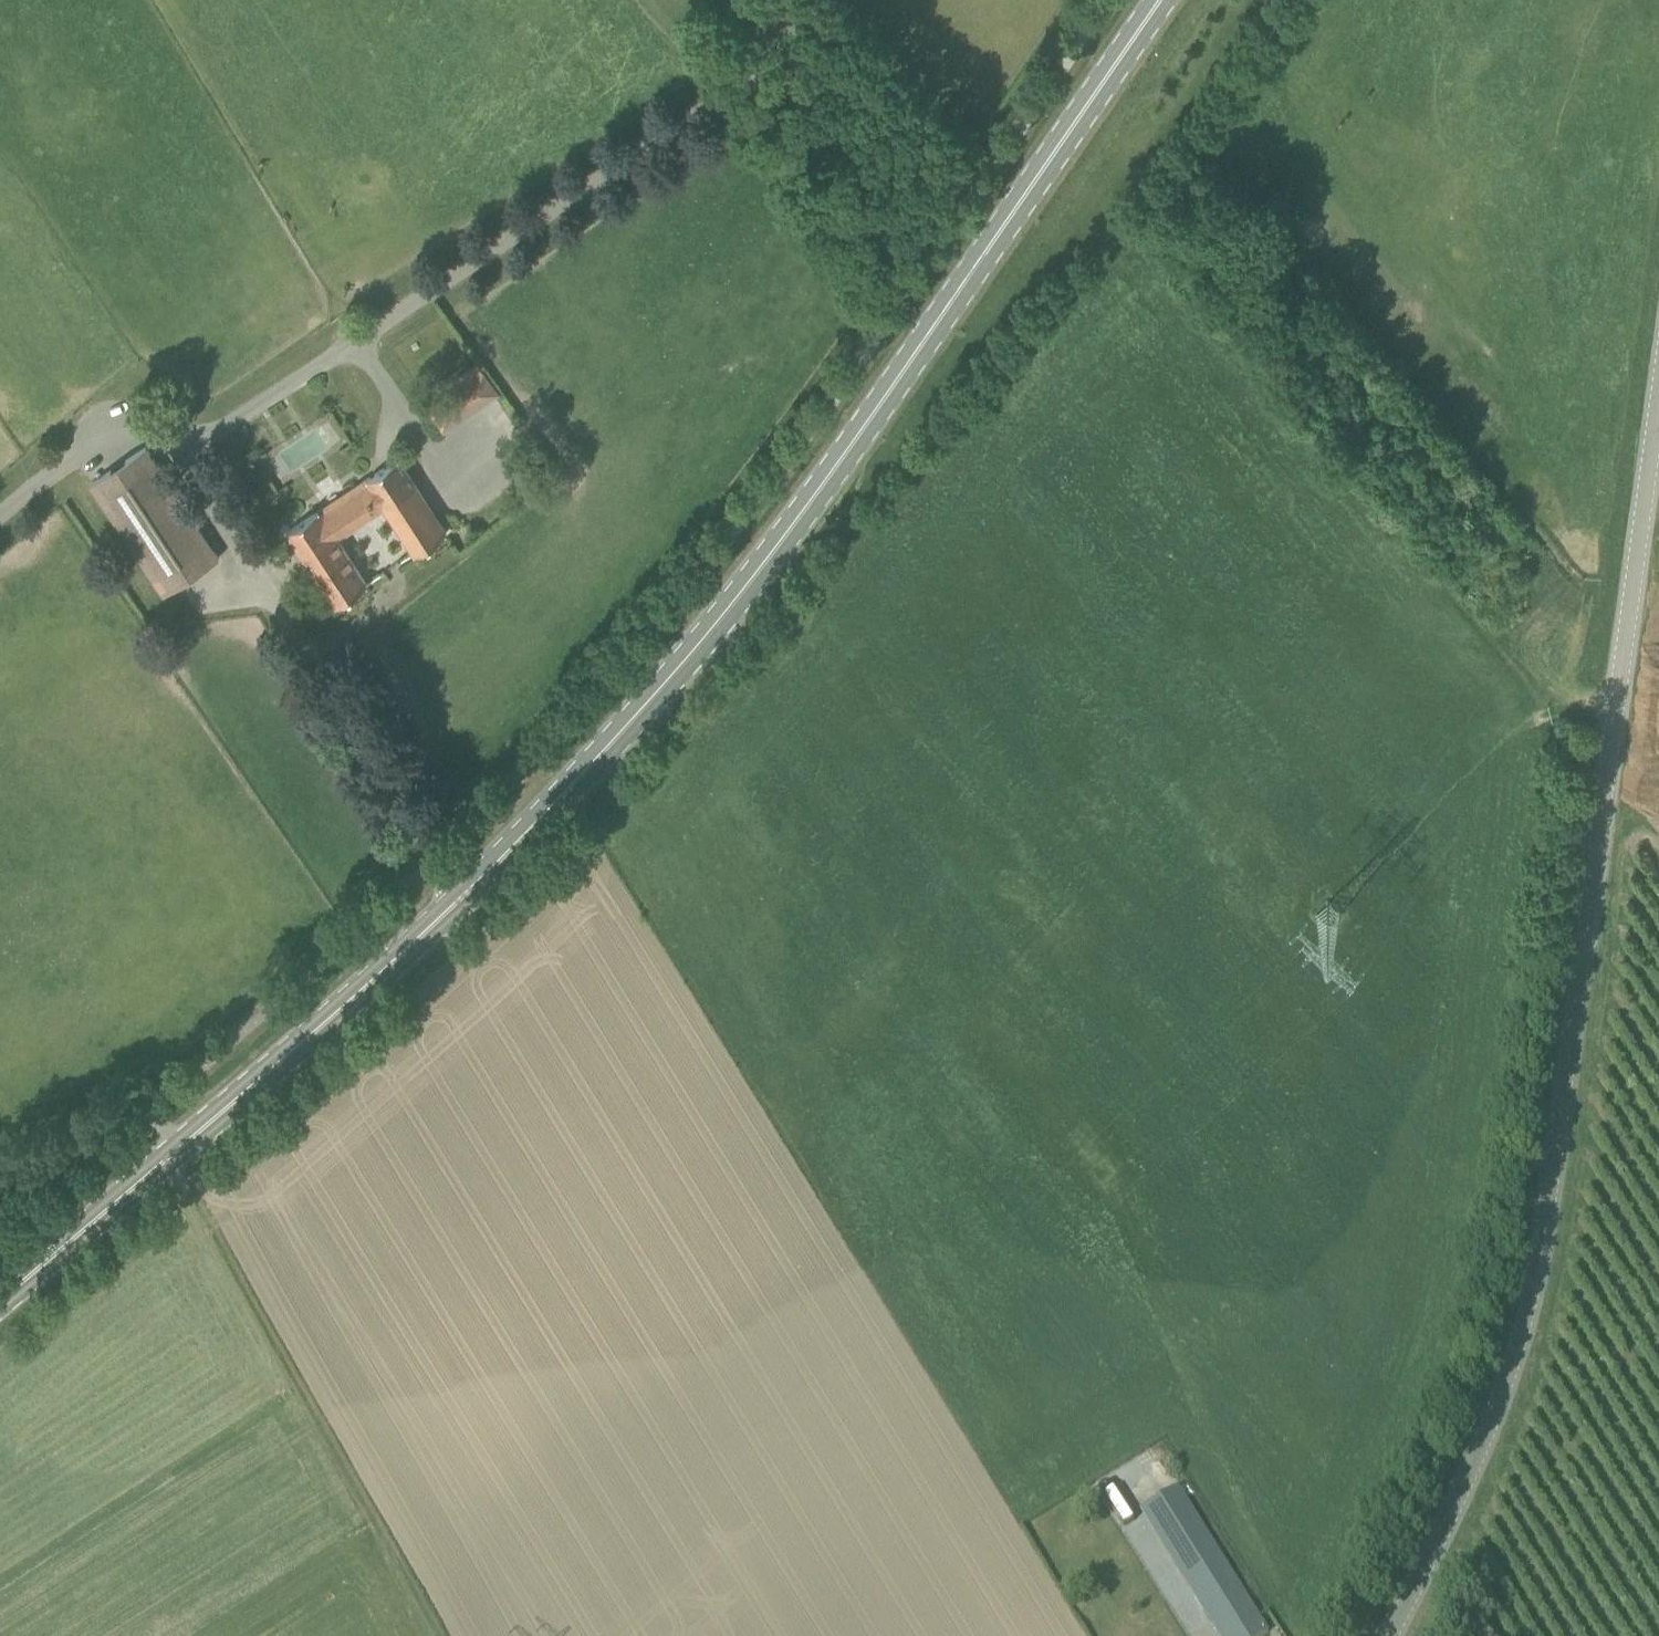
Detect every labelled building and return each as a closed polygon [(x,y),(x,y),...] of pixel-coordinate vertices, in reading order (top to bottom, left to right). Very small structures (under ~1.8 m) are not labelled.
[(421,358),(434,350),(425,336),(412,344),(421,358)] [(478,361),(421,400),(443,432),(501,392),(478,361)] [(149,441),(91,480),(165,593),(223,555),(149,441)] [(338,538),(385,507),(415,553),(447,533),(399,458),(367,479),(352,489),(354,493),(322,514),(320,510),(288,531),(337,605),(368,584),(338,538)] [(1269,1633),(1178,1489),(1143,1511),(1221,1635),(1264,1635),(1269,1633)]
